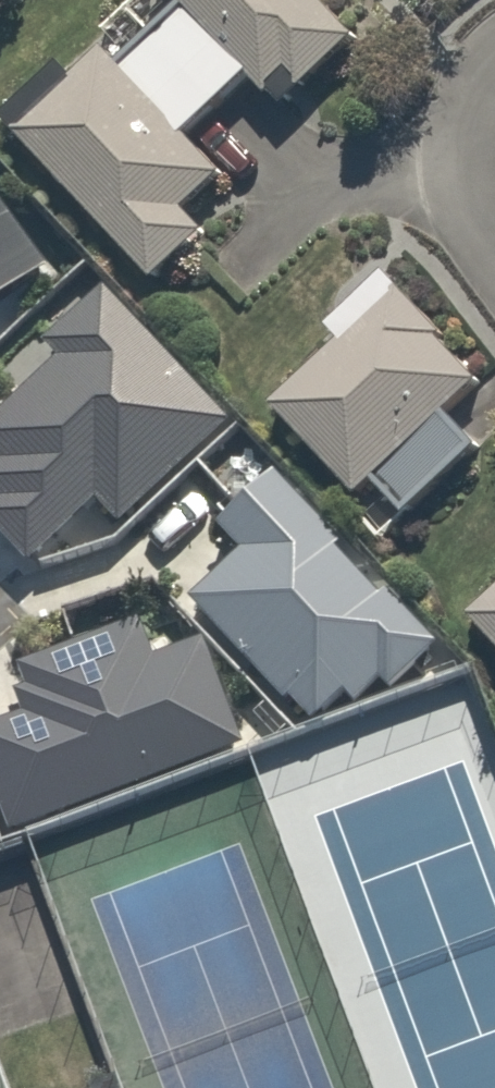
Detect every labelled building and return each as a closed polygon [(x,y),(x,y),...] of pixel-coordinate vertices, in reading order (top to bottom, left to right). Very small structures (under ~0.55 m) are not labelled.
[(4,124),(139,272),(191,225),(173,205),(210,171),(174,132),(240,71),(256,89),(278,69),(292,85),(347,35),(315,0),(169,0),(171,2),(116,52),(101,36),(4,124)] [(48,272),(0,205),(0,306),(48,272)] [(363,470),(393,504),(471,435),(441,401),(480,366),(398,274),(263,394),(345,486),(363,470)] [(104,291),(44,349),(58,364),(0,419),(0,467),(0,468),(0,537),(30,569),(96,506),(119,530),(231,424),(104,291)] [(391,694),(439,648),(388,594),(385,597),(339,550),(342,548),(276,476),(218,530),(242,555),(190,605),(286,707),(290,703),(314,727),(346,698),(357,708),(380,684),(391,694)] [(461,608),(494,644),(494,576),(461,608)] [(245,750),(204,644),(153,662),(140,627),(20,670),(28,692),(15,696),(25,719),(0,727),(0,807),(11,836),(245,750)]
